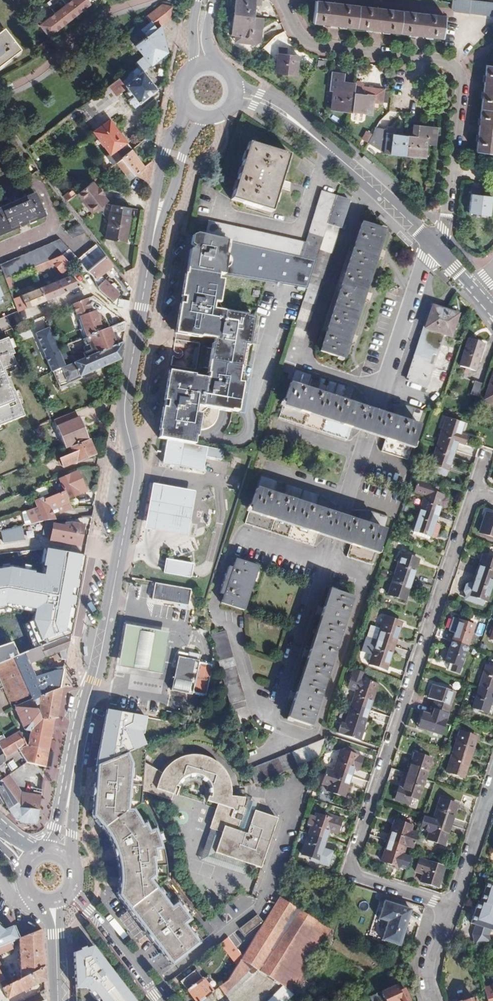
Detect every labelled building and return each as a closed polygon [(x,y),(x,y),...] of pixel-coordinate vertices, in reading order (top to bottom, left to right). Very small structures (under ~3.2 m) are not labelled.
[(234,16),(253,18),(254,6),(260,7),(261,0),(236,0),(234,16)] [(455,1),(454,11),(454,13),(461,13),(462,0),(455,0),(455,1)] [(462,0),(461,13),(469,14),(470,1),(462,0)] [(312,24),(356,29),(359,7),(315,1),(312,24)] [(469,14),(477,15),(478,2),(470,1),(469,14)] [(477,15),(484,16),(485,3),(478,2),(477,15)] [(484,16),(491,17),(492,4),(485,3),(484,16)] [(174,7),(164,5),(153,14),(148,18),(151,22),(142,29),(147,36),(136,46),(145,58),(137,65),(143,73),(168,53),(165,35),(163,26),(172,19),(174,7)] [(359,7),(356,29),(399,34),(402,12),(359,7)] [(402,12),(399,34),(442,40),(445,18),(402,12)] [(253,18),(234,16),(232,36),(236,37),(241,38),(257,40),(258,32),(251,31),(253,18)] [(263,19),(253,18),(251,31),(258,32),(257,40),(241,38),(240,44),(257,46),(260,44),(263,19)] [(19,50),(3,30),(0,32),(0,65),(19,50)] [(49,39),(41,45),(47,54),(55,47),(49,39)] [(276,49),(273,74),(293,77),(296,57),(283,56),(284,50),(276,49)] [(492,111),(492,67),(486,66),(481,110),(492,111)] [(121,79),(85,106),(84,106),(79,110),(87,122),(118,98),(117,97),(128,89),(130,91),(127,93),(130,95),(132,94),(134,97),(129,101),(134,107),(156,90),(150,82),(143,73),(130,84),(125,78),(122,81),(121,79)] [(331,111),(351,113),(353,94),(354,85),(353,85),(353,88),(350,87),(351,85),(343,83),(344,75),(332,74),(330,92),(333,92),(331,111)] [(375,91),(373,103),(382,104),(383,91),(366,89),(366,90),(363,89),(363,85),(362,85),(360,83),(358,83),(356,84),(355,84),(354,85),(353,94),(366,95),(367,89),(375,91)] [(353,94),(351,113),(371,116),(373,103),(375,91),(367,89),(366,95),(353,94)] [(481,110),(476,153),(492,155),(492,111),(481,110)] [(110,121),(95,132),(112,153),(126,142),(123,138),(119,133),(110,121)] [(437,147),(438,130),(413,127),(412,139),(407,138),(406,149),(405,157),(425,159),(426,145),(437,147)] [(375,129),(368,142),(384,154),(405,157),(406,149),(407,138),(394,136),(395,130),(387,129),(386,131),(375,129)] [(158,139),(159,130),(151,137),(158,139)] [(126,142),(112,153),(119,163),(124,159),(123,158),(130,153),(133,150),(126,142)] [(290,157),(250,145),(240,175),(232,202),(272,214),(290,157)] [(139,159),(133,150),(130,153),(123,158),(124,159),(136,174),(145,167),(139,159)] [(119,163),(114,167),(126,183),(136,175),(136,174),(124,159),(119,163)] [(149,188),(154,160),(145,167),(136,174),(136,175),(147,182),(145,185),(149,188)] [(91,178),(73,192),(90,213),(108,200),(91,178)] [(472,189),(469,213),(490,216),(492,198),(479,196),(480,190),(472,189)] [(69,193),(63,197),(67,202),(73,198),(69,193)] [(208,223),(205,237),(266,250),(316,262),(328,226),(337,198),(323,194),(306,244),(208,223)] [(0,209),(0,232),(44,214),(36,195),(0,209)] [(337,198),(328,226),(340,230),(341,231),(350,203),(337,198)] [(131,219),(112,215),(106,241),(126,245),(129,232),(131,219)] [(87,233),(81,225),(66,232),(72,239),(87,233)] [(295,371),(340,230),(328,226),(316,262),(307,292),(303,304),(280,373),(294,378),(281,419),(347,442),(352,429),(370,434),(385,439),(381,452),(409,462),(425,414),(406,408),(405,410),(396,409),(392,419),(377,414),(359,408),(362,399),(354,394),(355,391),(321,380),(319,384),(311,382),(313,377),(295,371)] [(383,233),(362,227),(321,354),(341,360),(383,233)] [(195,235),(192,237),(191,246),(196,249),(194,251),(193,253),(190,251),(186,270),(184,284),(178,318),(174,343),(198,347),(198,350),(194,371),(193,372),(169,368),(163,401),(158,427),(196,433),(198,418),(206,411),(229,416),(230,414),(236,415),(241,387),(238,386),(236,386),(243,349),(245,350),(248,350),(253,321),(246,319),(246,318),(224,314),(220,305),(223,284),(219,283),(219,278),(266,286),(307,292),(316,262),(266,250),(205,237),(195,235)] [(70,250),(61,240),(29,254),(1,266),(7,279),(34,268),(63,257),(70,250)] [(100,251),(96,247),(79,260),(70,250),(63,257),(72,266),(79,274),(87,272),(105,258),(100,251)] [(34,268),(36,274),(57,266),(63,273),(65,273),(72,266),(63,257),(34,268)] [(106,258),(105,258),(87,272),(90,277),(97,288),(101,284),(97,279),(106,272),(112,266),(106,258)] [(42,289),(47,301),(53,299),(82,287),(70,278),(42,289)] [(101,284),(97,288),(100,292),(112,303),(116,300),(113,296),(116,293),(105,282),(101,284)] [(15,300),(20,312),(47,301),(42,289),(15,300)] [(129,310),(130,301),(119,300),(118,303),(118,308),(129,310)] [(434,310),(426,332),(445,338),(452,340),(459,318),(434,310)] [(125,324),(118,318),(106,322),(102,326),(97,313),(82,319),(89,338),(101,333),(125,324)] [(125,329),(126,325),(125,324),(101,333),(89,338),(88,338),(95,356),(115,347),(112,338),(125,333),(125,329)] [(445,338),(426,332),(410,383),(428,389),(434,370),(430,369),(434,357),(439,358),(445,338)] [(15,388),(17,387),(13,377),(11,378),(8,370),(18,366),(14,355),(17,354),(10,338),(0,342),(0,394),(15,388)] [(486,348),(471,343),(462,370),(477,375),(486,348)] [(123,344),(115,347),(95,356),(83,360),(80,362),(75,364),(67,367),(62,369),(53,372),(60,389),(81,380),(80,378),(120,361),(121,355),(123,344)] [(238,386),(245,350),(243,349),(236,386),(238,386)] [(194,371),(198,350),(193,351),(190,365),(194,371)] [(71,355),(63,358),(67,367),(75,364),(73,358),(71,355)] [(73,358),(75,364),(80,362),(83,360),(81,355),(73,358)] [(480,399),(485,387),(477,384),(472,396),(480,399)] [(28,416),(17,387),(15,388),(27,417),(28,416)] [(1,427),(27,417),(15,388),(0,394),(0,424),(1,427)] [(76,412),(55,421),(62,436),(67,451),(88,442),(90,441),(85,429),(81,417),(79,418),(76,412)] [(440,446),(456,452),(462,435),(458,433),(460,429),(447,425),(440,446)] [(157,435),(156,442),(165,444),(193,449),(196,433),(158,427),(158,430),(157,435)] [(88,442),(67,451),(70,456),(59,461),(62,468),(94,456),(92,450),(88,442)] [(193,449),(165,444),(163,455),(161,466),(202,474),(206,451),(193,449)] [(452,467),(456,452),(440,446),(434,466),(447,470),(448,466),(452,467)] [(46,460),(40,447),(35,449),(41,462),(46,460)] [(64,493),(67,501),(85,493),(81,484),(77,475),(60,482),(64,489),(62,489),(64,493)] [(280,484),(262,478),(246,526),(315,549),(320,535),(336,540),(352,545),(348,559),(374,568),(390,520),(372,514),(370,519),(362,516),(359,525),(343,520),(327,515),(330,505),(321,503),(322,497),(288,487),(287,491),(278,489),(280,484)] [(173,486),(151,483),(143,528),(164,532),(185,536),(193,490),(173,486)] [(422,511),(438,517),(440,512),(443,501),(444,500),(440,499),(441,496),(428,492),(422,511)] [(22,513),(26,525),(33,523),(44,521),(50,521),(46,513),(57,509),(59,514),(64,512),(71,509),(67,501),(64,493),(42,502),(41,499),(33,503),(35,509),(22,513)] [(447,503),(443,501),(440,512),(443,513),(446,512),(448,506),(447,503)] [(436,524),(438,517),(422,511),(415,531),(428,536),(429,532),(433,533),(436,524)] [(480,533),(492,538),(492,514),(491,513),(489,517),(486,516),(480,533)] [(50,521),(44,521),(42,534),(51,536),(50,541),(82,546),(83,539),(85,528),(73,526),(67,526),(66,530),(54,528),(55,520),(50,521)] [(442,526),(436,524),(433,533),(429,532),(428,536),(437,539),(442,526)] [(0,530),(0,535),(2,543),(23,538),(20,525),(0,530)] [(396,576),(413,581),(418,565),(415,564),(416,559),(403,555),(396,576)] [(192,563),(164,558),(162,566),(161,573),(190,578),(191,570),(192,563)] [(476,577),(492,583),(492,559),(487,558),(486,561),(482,560),(476,577)] [(257,570),(237,563),(223,606),(243,612),(257,570)] [(407,597),(413,581),(396,576),(390,596),(403,600),(403,596),(407,597)] [(476,577),(473,587),(470,597),(487,602),(492,584),(492,583),(476,577)] [(154,593),(152,603),(188,610),(192,590),(156,583),(154,593)] [(470,597),(473,587),(469,585),(465,588),(463,594),(465,598),(466,599),(466,601),(483,607),(484,604),(487,605),(487,602),(470,597)] [(353,600),(333,593),(292,721),(312,727),(353,600)] [(65,607),(63,607),(46,603),(42,621),(44,621),(58,624),(62,625),(64,617),(65,607)] [(378,641),(394,646),(401,627),(398,625),(399,622),(386,618),(382,630),(378,641)] [(455,635),(453,643),(468,648),(475,627),(453,620),(449,632),(455,635)] [(30,653),(56,643),(53,636),(56,630),(58,624),(44,621),(43,625),(40,623),(36,622),(33,622),(30,622),(28,623),(26,624),(24,627),(21,632),(21,635),(21,639),(22,641),(13,644),(14,645),(18,654),(19,656),(20,656),(30,653)] [(144,630),(126,626),(123,646),(120,667),(139,670),(162,674),(168,634),(144,630)] [(370,626),(366,637),(378,641),(382,630),(370,626)] [(211,634),(229,706),(244,702),(225,630),(211,634)] [(0,649),(0,681),(14,711),(17,710),(25,731),(30,732),(29,747),(26,746),(19,750),(26,764),(46,769),(48,758),(52,733),(55,720),(57,719),(62,689),(61,688),(64,671),(55,673),(54,671),(49,672),(39,667),(37,662),(59,654),(62,662),(66,662),(70,637),(56,643),(30,653),(20,656),(19,656),(18,654),(14,645),(13,644),(0,649)] [(388,666),(394,646),(378,641),(370,664),(383,668),(384,665),(388,666)] [(468,648),(453,643),(446,664),(454,667),(453,671),(459,674),(468,648)] [(192,694),(198,662),(200,653),(188,651),(187,658),(177,656),(173,675),(170,691),(192,695),(192,694)] [(198,662),(192,694),(197,695),(203,696),(209,664),(203,663),(198,662)] [(492,693),(492,669),(485,667),(478,688),(492,693)] [(353,705),(370,710),(375,693),(371,692),(372,689),(360,685),(353,705)] [(435,703),(432,710),(448,715),(454,694),(432,687),(428,700),(435,703)] [(492,695),(492,693),(478,688),(471,709),(487,714),(492,695)] [(364,726),(370,710),(353,705),(347,725),(359,729),(361,725),(364,726)] [(448,715),(432,710),(426,730),(441,735),(448,715)] [(150,732),(153,717),(118,712),(116,727),(102,724),(99,744),(125,748),(126,736),(136,738),(137,730),(150,732)] [(19,750),(26,746),(27,743),(21,733),(6,740),(3,736),(0,737),(0,746),(1,747),(5,755),(6,757),(19,750)] [(453,754),(470,759),(475,743),(471,741),(473,738),(460,733),(453,754)] [(318,761),(325,740),(250,768),(254,785),(318,761)] [(142,799),(143,794),(144,763),(146,748),(97,767),(94,817),(98,820),(103,824),(106,830),(111,836),(114,843),(118,853),(120,863),(120,878),(121,886),(120,893),(146,929),(166,953),(169,951),(176,960),(207,937),(206,936),(164,882),(166,879),(161,855),(150,822),(141,803),(139,803),(139,800),(142,799)] [(342,751),(341,752),(355,756),(354,760),(357,761),(354,769),(360,771),(364,758),(356,755),(355,751),(348,749),(344,752),(342,751)] [(335,772),(352,777),(354,769),(357,761),(354,760),(355,756),(341,752),(335,772)] [(148,765),(144,763),(143,794),(167,802),(169,797),(172,798),(177,788),(179,785),(181,782),(184,780),(190,779),(196,781),(200,783),(203,787),(205,790),(205,793),(203,801),(213,805),(206,830),(207,830),(219,834),(211,854),(246,866),(252,869),(256,870),(257,870),(274,820),(251,813),(242,810),(239,809),(242,800),(230,798),(230,796),(230,792),(228,783),(227,779),(223,773),(219,767),(216,764),(207,758),(201,756),(196,755),(191,754),(183,755),(174,758),(170,760),(162,766),(159,769),(148,765)] [(465,775),(470,759),(453,754),(447,773),(459,777),(461,774),(465,775)] [(414,758),(408,776),(424,781),(431,760),(418,756),(417,759),(414,758)] [(97,767),(94,769),(91,788),(89,819),(94,825),(100,832),(106,841),(112,858),(114,869),(114,879),(114,888),(115,896),(158,954),(163,961),(167,966),(176,960),(169,951),(166,953),(146,929),(120,893),(121,886),(120,878),(120,863),(118,853),(114,843),(111,836),(106,830),(103,824),(98,820),(94,817),(97,767)] [(330,787),(335,772),(327,769),(322,785),(330,787)] [(346,793),(352,777),(335,772),(330,787),(328,791),(336,794),(341,795),(342,792),(346,793)] [(41,804),(42,797),(22,794),(9,776),(2,781),(4,784),(19,803),(18,804),(21,809),(40,811),(41,804)] [(424,781),(408,776),(403,791),(406,792),(405,796),(418,800),(424,781)] [(40,811),(21,809),(18,804),(19,803),(4,784),(2,785),(0,782),(0,795),(5,804),(8,809),(17,821),(24,824),(35,825),(38,823),(38,819),(40,811)] [(328,791),(330,787),(322,785),(321,789),(325,791),(322,800),(333,804),(336,794),(328,791)] [(245,800),(242,810),(251,813),(255,803),(249,802),(245,800)] [(433,821),(450,827),(455,810),(452,808),(453,805),(440,801),(433,821)] [(310,836),(326,841),(329,833),(337,836),(337,834),(339,834),(343,822),(325,816),(324,819),(316,815),(315,818),(312,817),(309,826),(312,828),(310,836)] [(445,841),(450,827),(433,821),(427,841),(440,844),(441,841),(445,841)] [(393,827),(388,843),(404,848),(409,833),(410,828),(398,825),(397,828),(393,827)] [(219,834),(207,830),(197,861),(242,877),(243,873),(246,866),(211,854),(219,834)] [(404,848),(413,851),(418,836),(409,833),(404,848)] [(320,858),(326,841),(310,836),(303,856),(315,860),(317,857),(320,858)] [(404,848),(388,843),(383,858),(387,859),(385,864),(398,868),(404,848)] [(444,869),(425,864),(422,872),(424,872),(420,885),(434,890),(435,886),(438,887),(444,869)] [(243,873),(253,877),(256,870),(252,869),(246,866),(243,873)] [(474,945),(483,943),(489,942),(487,936),(489,930),(492,931),(492,875),(489,882),(486,881),(479,903),(477,902),(470,924),(474,925),(471,936),(474,945)] [(274,903),(261,924),(312,955),(328,929),(282,900),(277,898),(274,903)] [(411,910),(384,902),(378,920),(387,923),(382,942),(400,948),(411,910)] [(260,923),(254,916),(237,929),(242,936),(260,923)] [(10,942),(19,939),(14,927),(6,930),(1,925),(0,924),(0,947),(10,942)] [(240,957),(234,966),(225,979),(215,987),(225,998),(248,975),(245,972),(249,967),(281,987),(283,988),(290,992),(293,986),(298,990),(306,976),(301,973),(312,955),(261,924),(240,957)] [(43,952),(42,929),(19,939),(21,977),(29,973),(43,966),(43,952)] [(73,936),(75,1000),(131,1000),(80,931),(73,936)] [(225,937),(217,943),(227,957),(235,951),(225,937)] [(0,947),(0,953),(12,948),(10,942),(0,947)] [(235,951),(227,957),(234,966),(240,957),(235,951)] [(0,973),(6,984),(11,982),(0,963),(0,972),(0,973)] [(0,981),(8,996),(44,979),(44,974),(43,966),(29,973),(21,977),(11,982),(6,984),(0,973),(0,972),(0,981)] [(180,983),(187,993),(203,981),(199,975),(201,973),(198,969),(180,983)] [(187,993),(194,1000),(203,1000),(213,993),(203,981),(187,993)] [(281,987),(265,1000),(286,1000),(291,997),(283,988),(281,987)] [(402,993),(397,995),(394,989),(381,994),(384,1000),(406,1000),(402,993)]
